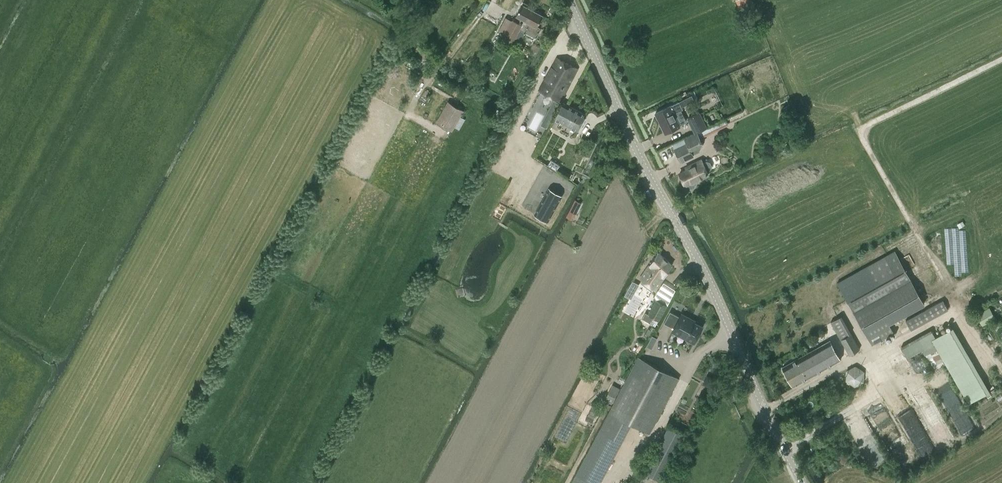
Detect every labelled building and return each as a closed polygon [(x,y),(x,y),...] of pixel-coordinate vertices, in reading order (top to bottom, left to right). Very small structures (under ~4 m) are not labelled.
[(739,9),(751,4),(749,0),(736,0),(739,9)] [(513,19),(512,20),(506,17),(499,31),(514,39),(520,28),(535,36),(540,26),(537,25),(543,14),(529,7),(521,23),(513,19)] [(560,101),(577,68),(557,58),(539,91),(560,101)] [(691,95),(656,113),(665,133),(680,126),(674,114),(683,109),(681,107),(694,100),(691,95)] [(452,131),(463,110),(447,101),(436,122),(452,131)] [(579,131),(587,115),(562,103),(555,119),(579,131)] [(700,113),(688,119),(695,133),(707,127),(700,113)] [(553,118),(547,115),(542,125),(548,129),(553,118)] [(726,120),(697,133),(699,138),(728,124),(726,120)] [(685,139),(672,145),(674,149),(681,162),(694,156),(691,151),(703,146),(699,138),(697,133),(685,139)] [(553,160),(549,166),(558,171),(561,166),(553,160)] [(703,162),(703,161),(694,165),(695,167),(680,175),(685,186),(686,186),(688,189),(690,190),(695,188),(696,186),(694,182),(709,175),(707,171),(711,170),(712,167),(710,162),(707,161),(703,162)] [(549,189),(535,215),(548,222),(562,196),(549,189)] [(575,200),(572,206),(579,209),(581,203),(578,201),(575,200)] [(569,211),(566,217),(569,219),(573,221),(576,215),(569,211)] [(924,303),(910,278),(895,250),(836,283),(872,345),(894,332),(889,323),(924,303)] [(656,291),(672,265),(658,252),(650,264),(640,278),(656,291)] [(637,317),(647,297),(636,292),(626,312),(637,317)] [(668,306),(657,300),(649,315),(652,316),(659,320),(660,321),(668,306)] [(942,300),(906,320),(911,330),(948,310),(942,300)] [(983,324),(996,318),(991,307),(977,313),(983,324)] [(672,331),(685,338),(694,343),(702,328),(690,321),(691,319),(682,314),(680,317),(670,312),(664,323),(674,328),(672,331)] [(652,316),(649,322),(655,326),(659,320),(652,316)] [(859,350),(849,331),(840,316),(831,322),(850,355),(859,350)] [(935,339),(932,340),(968,404),(989,392),(953,329),(945,333),(941,326),(931,332),(935,339)] [(656,338),(652,336),(647,346),(651,349),(656,338)] [(794,387),(841,361),(831,342),(783,368),(794,387)] [(650,433),(679,379),(638,357),(610,412),(632,423),(650,433)] [(847,371),(846,381),(855,386),(863,382),(864,372),(855,367),(847,371)] [(605,400),(612,404),(621,387),(613,384),(605,400)] [(600,408),(593,405),(585,420),(592,423),(600,408)] [(965,408),(952,415),(961,430),(974,422),(965,408)] [(610,412),(576,475),(572,482),(600,482),(632,423),(610,412)] [(661,441),(672,446),(679,433),(668,428),(661,441)] [(875,447),(868,449),(871,461),(879,459),(875,447)]
